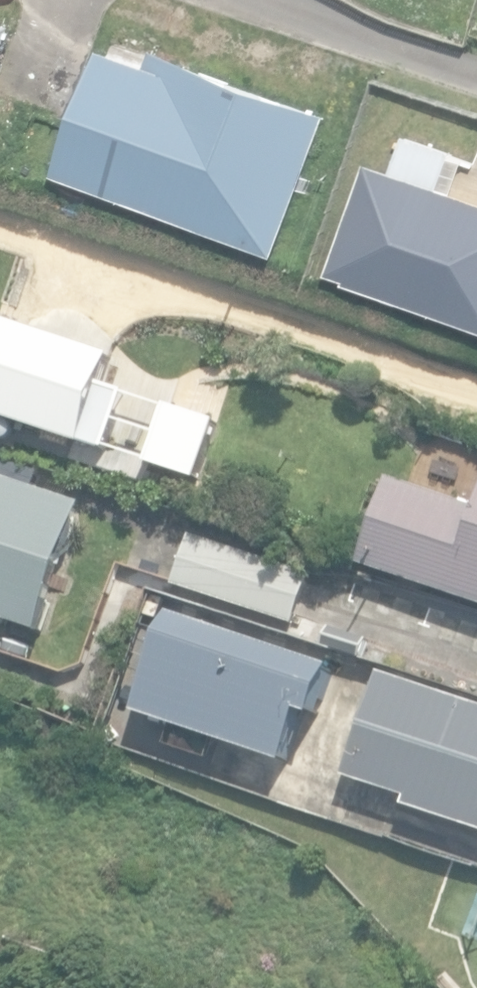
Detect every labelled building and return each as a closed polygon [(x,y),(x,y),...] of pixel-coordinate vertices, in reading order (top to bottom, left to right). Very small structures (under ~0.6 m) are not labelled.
[(9,20),(0,17),(0,47),(9,20)] [(56,171),(282,253),(333,113),(154,48),(150,58),(103,41),(56,171)] [(367,155),(331,264),(476,312),(476,191),(367,155)] [(44,445),(68,454),(78,428),(54,419),(44,445)] [(41,634),(82,502),(35,487),(39,472),(6,461),(2,475),(0,474),(0,621),(41,634)] [(476,602),(476,515),(451,593),(476,602)] [(179,585),(295,622),(311,573),(195,536),(179,585)] [(342,663),(174,611),(142,716),(178,727),(172,747),(218,761),(223,744),(293,765),(311,709),(326,713),(342,663)] [(476,825),(476,703),(383,672),(349,775),(413,796),(410,804),(476,825)]
